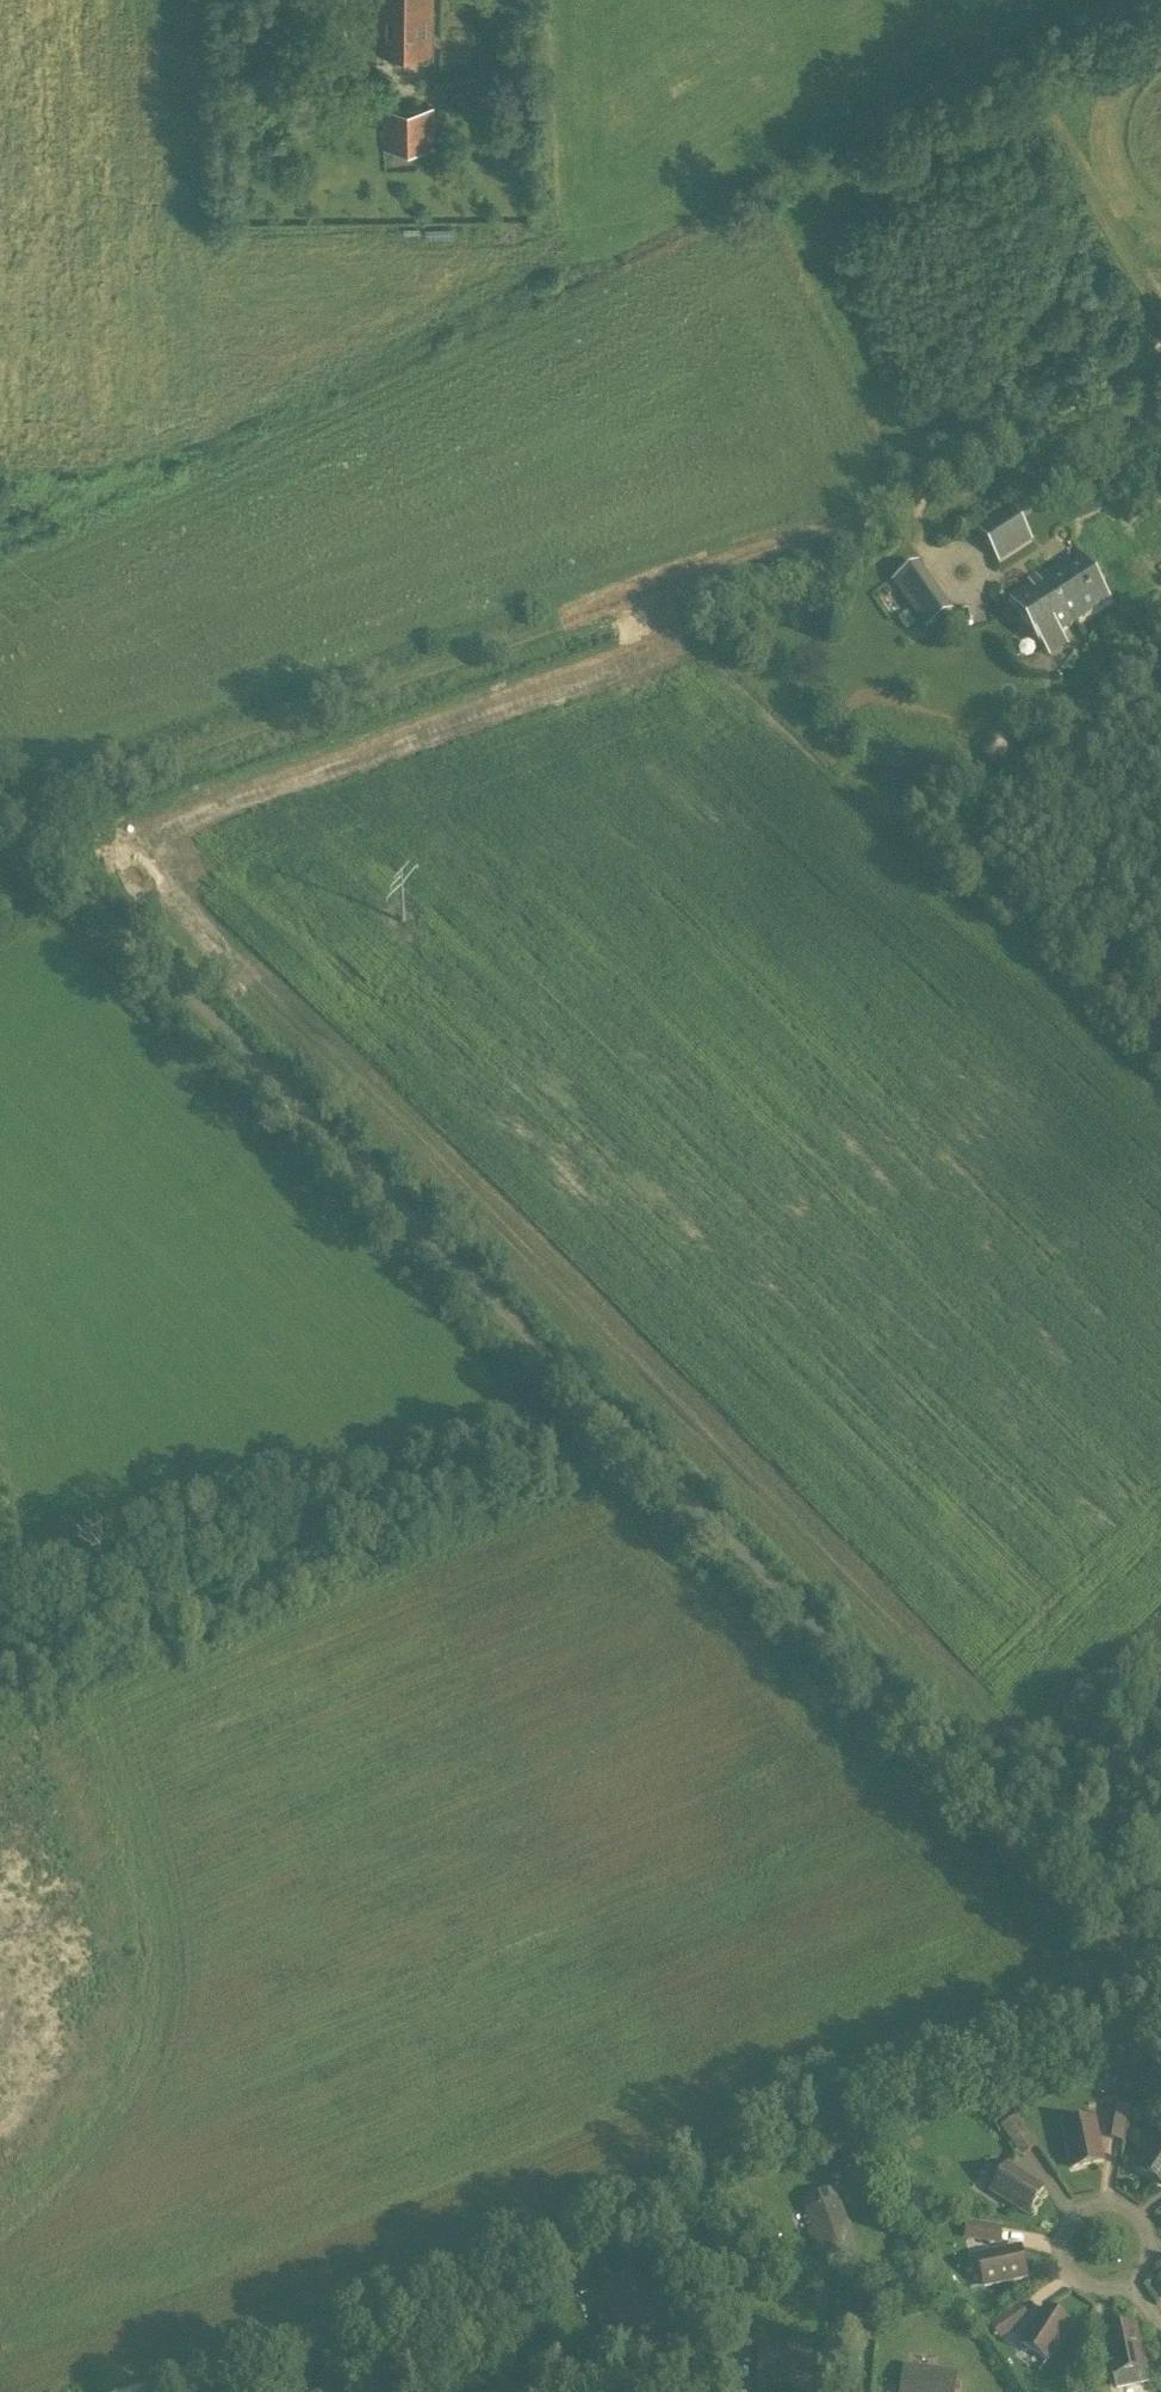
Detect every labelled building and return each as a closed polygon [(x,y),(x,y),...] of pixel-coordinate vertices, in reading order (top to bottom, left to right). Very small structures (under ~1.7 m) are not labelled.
[(376,51),(432,52),(433,0),(377,0),(376,51)] [(434,107),(382,108),(382,148),(435,147),(434,107)] [(978,528),(999,560),(1033,538),(1011,506),(978,528)] [(1080,553),(1010,598),(1041,645),(1111,600),(1080,553)] [(893,580),(927,628),(951,610),(917,563),(893,580)] [(1112,2104),(1106,2138),(1123,2141),(1129,2107),(1112,2104)] [(1001,2126),(1023,2157),(1037,2147),(1015,2116),(1001,2126)] [(1094,2120),(1063,2126),(1072,2168),(1103,2162),(1094,2120)] [(1150,2125),(1137,2145),(1148,2153),(1138,2168),(1160,2184),(1160,2132),(1150,2125)] [(991,2191),(1027,2214),(1044,2188),(1008,2165),(991,2191)] [(839,2196),(805,2209),(822,2264),(858,2248),(839,2196)] [(1002,2226),(966,2220),(963,2239),(999,2245),(1002,2226)] [(1026,2278),(1020,2247),(978,2256),(984,2286),(1026,2278)] [(990,2324),(1000,2339),(1030,2319),(1020,2304),(990,2324)] [(1021,2343),(1047,2360),(1071,2324),(1044,2307),(1021,2343)] [(1105,2332),(1116,2389),(1147,2382),(1144,2368),(1139,2344),(1135,2326),(1105,2332)] [(900,2391),(955,2391),(958,2371),(904,2363),(900,2391)]
